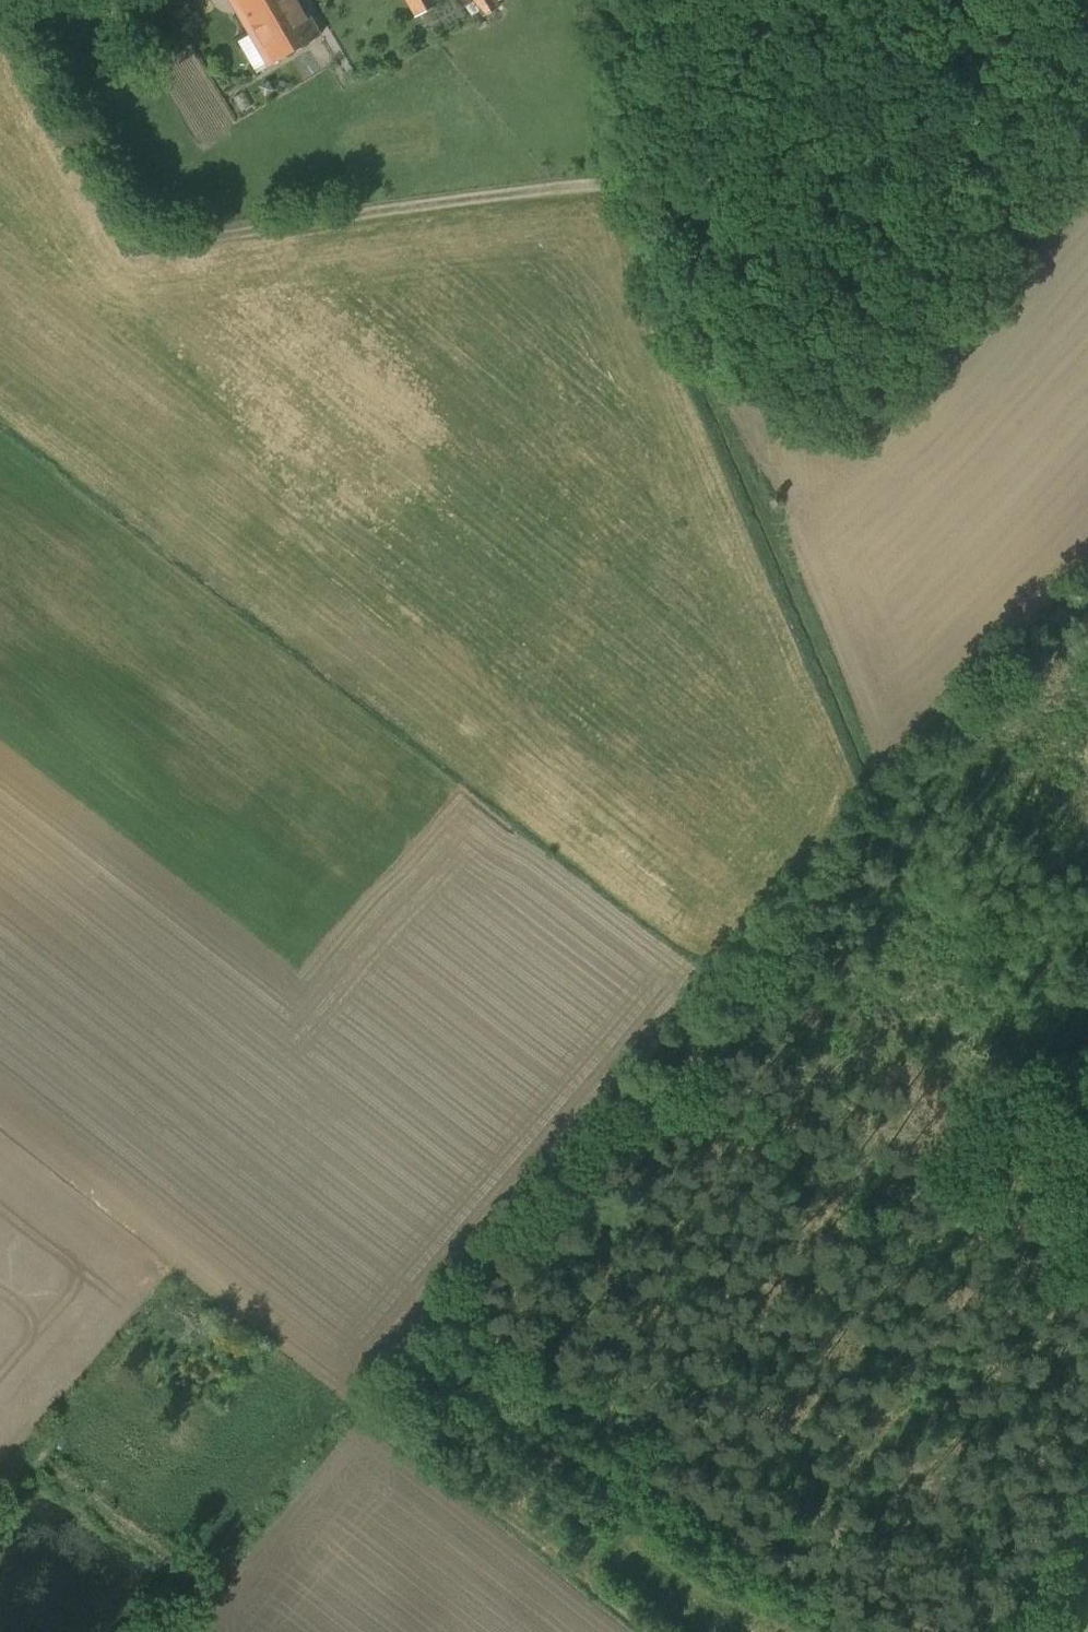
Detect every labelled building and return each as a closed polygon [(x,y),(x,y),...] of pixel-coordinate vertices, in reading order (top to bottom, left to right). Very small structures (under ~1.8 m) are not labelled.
[(240,8),(272,63),(321,33),(302,0),(252,0),(240,8)] [(438,0),(408,0),(417,15),(439,3),(438,0)] [(494,0),(476,0),(485,15),(498,7),(494,0)]
